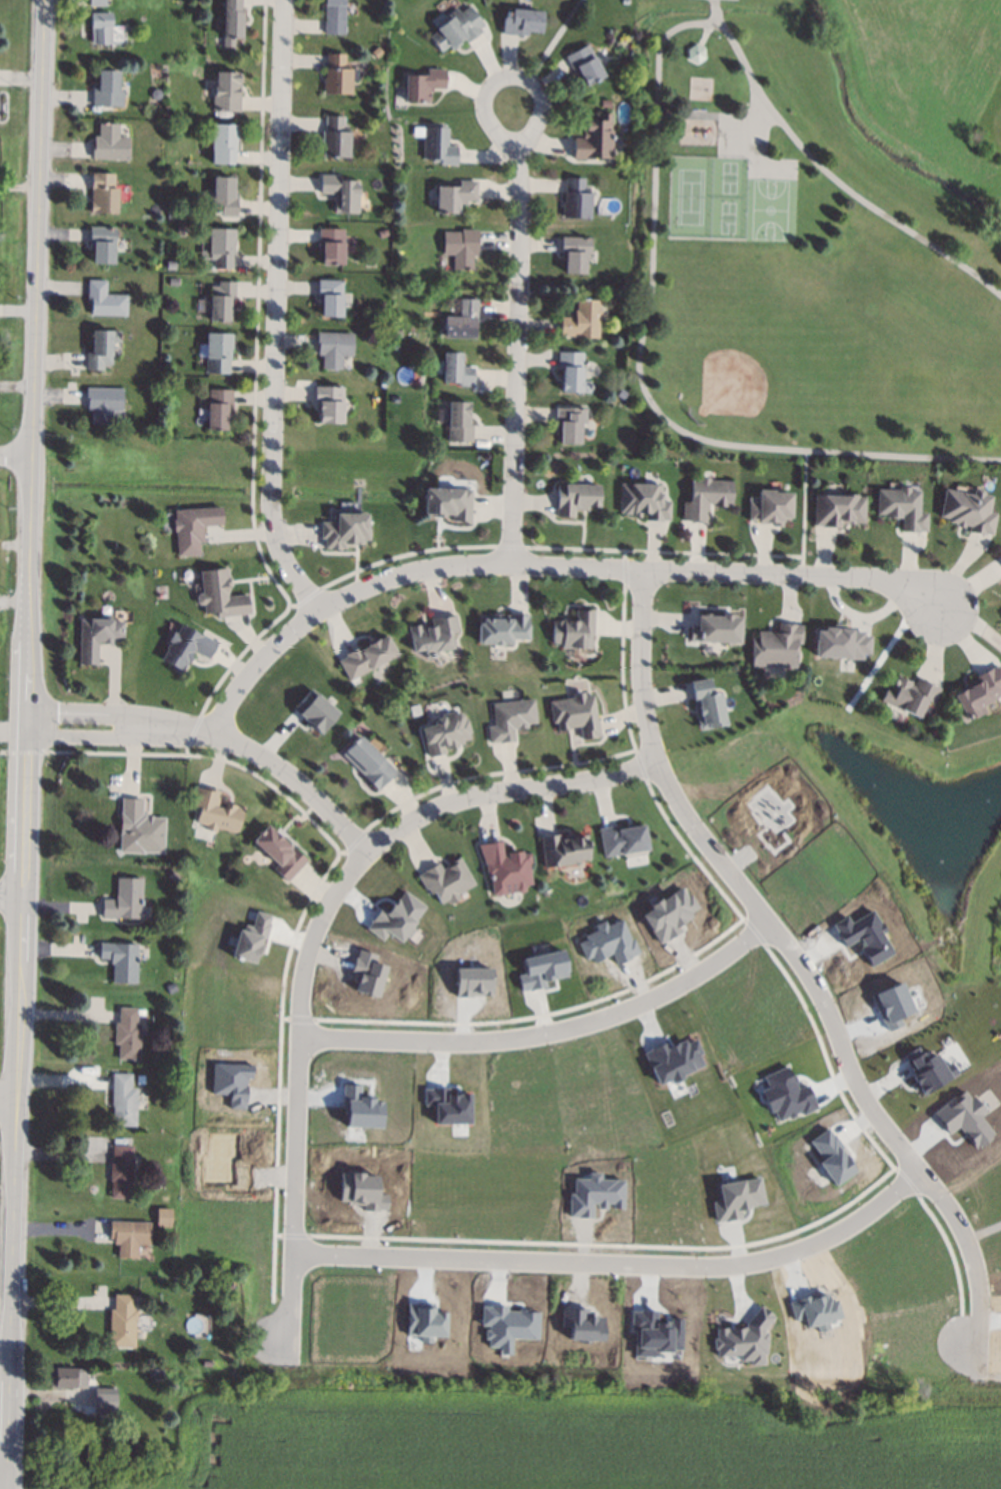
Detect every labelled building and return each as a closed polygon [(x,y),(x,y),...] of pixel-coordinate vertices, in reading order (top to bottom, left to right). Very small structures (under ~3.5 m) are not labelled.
[(223,47),(225,0),(240,0),(240,6),(240,11),(244,11),(243,38),(235,38),(235,47),(223,47)] [(325,4),(325,0),(345,0),(345,4),(346,4),(345,35),(325,34),(325,33),(325,20),(326,4),(325,4)] [(484,24),(480,28),(482,31),(468,41),(467,42),(464,38),(460,41),(462,44),(453,50),(450,46),(441,52),(430,36),(437,31),(433,26),(458,8),(461,13),(470,6),(484,24)] [(543,12),(541,32),(528,32),(528,35),(518,34),(502,33),(503,27),(503,16),(506,16),(506,9),(543,12)] [(112,27),(111,27),(111,43),(108,43),(108,44),(95,45),(95,43),(91,43),(91,28),(90,28),(90,13),(111,12),(112,27)] [(706,57),(697,41),(683,50),(693,65),(706,57)] [(603,76),(585,86),(579,74),(575,76),(571,69),(565,57),(565,56),(588,45),(603,76)] [(383,52),(377,58),(372,52),(378,47),(383,52)] [(346,64),(349,64),(349,69),(352,69),(351,94),(326,94),(327,68),(327,55),(327,53),(346,54),(346,64)] [(447,71),(447,87),(447,90),(430,90),(430,102),(406,101),(406,74),(429,75),(429,68),(447,68),(447,71)] [(120,70),(118,91),(124,91),(123,107),(93,105),(94,90),(94,82),(97,82),(98,69),(120,70)] [(241,97),(240,109),(240,112),(213,111),(213,87),(214,87),(214,86),(216,86),(216,72),(241,72),(241,97)] [(610,140),(610,158),(590,158),(590,160),(574,159),(574,156),(574,140),(574,139),(583,139),(583,122),(588,122),(588,120),(599,120),(599,113),(611,114),(610,140)] [(344,127),(348,127),(348,132),(350,132),(349,157),(325,157),(325,131),(326,131),(326,118),(326,116),(345,116),(344,127)] [(119,124),(119,137),(129,137),(128,161),(92,160),(92,158),(92,147),(94,147),(94,143),(94,137),(99,137),(99,123),(119,124)] [(238,150),(235,150),(235,151),(235,163),(217,163),(217,155),(212,155),(212,124),(238,124),(238,150)] [(449,129),(448,146),(458,146),(458,149),(458,162),(458,165),(441,164),(441,159),(424,159),(425,137),(414,137),(414,127),(449,129)] [(114,174),(114,188),(117,188),(116,215),(91,214),(92,188),(92,175),(92,173),(114,174)] [(340,175),(340,179),(359,180),(357,214),(334,213),(335,193),(320,192),(320,191),(321,178),(321,175),(340,175)] [(234,190),(237,190),(237,197),(238,197),(238,199),(237,216),(222,216),(221,216),(221,213),(212,213),(212,192),(213,192),(213,176),(234,177),(234,190)] [(584,178),(584,186),(589,186),(587,219),(562,217),(564,192),(566,192),(566,179),(566,177),(584,178)] [(474,180),(477,181),(477,198),(477,200),(467,200),(467,204),(460,204),(460,214),(436,213),(437,186),(460,187),(460,180),(474,180)] [(115,229),(114,243),(113,242),(112,263),(94,262),(95,249),(90,249),(90,241),(91,229),(91,228),(115,229)] [(328,228),(343,229),(343,242),(345,242),(344,265),(340,265),(321,265),(322,243),(318,243),(318,242),(319,230),(319,228),(328,228)] [(235,244),(232,244),(232,253),(231,253),(231,255),(231,268),(228,268),(215,267),(215,258),(210,258),(211,229),(235,229),(235,244)] [(478,231),(478,249),(478,250),(476,250),(476,255),(473,255),(473,270),(453,271),(453,254),(443,254),(443,232),(461,232),(461,230),(478,230),(478,231)] [(590,238),(589,254),(585,254),(584,274),(563,273),(564,260),(561,260),(561,254),(560,254),(560,253),(561,238),(561,237),(590,238)] [(176,261),(176,269),(167,269),(167,261),(176,261)] [(179,278),(179,286),(169,285),(170,278),(179,278)] [(342,317),(321,316),(321,304),(318,304),(318,297),(318,294),(318,281),(318,279),(343,280),(342,317)] [(107,280),(106,294),(128,295),(127,317),(91,315),(91,304),(87,304),(87,295),(88,281),(88,280),(107,280)] [(235,297),(231,297),(230,321),(210,320),(210,286),(219,287),(219,281),(236,282),(235,297)] [(477,318),(477,322),(476,322),(476,338),(444,337),(445,317),(460,317),(460,299),(477,299),(477,318)] [(599,307),(601,309),(601,315),(599,316),(598,338),(575,338),(575,336),(560,335),(560,333),(560,319),(560,317),(574,317),(574,310),(576,310),(576,299),(599,300),(599,307)] [(112,365),(104,365),(104,370),(86,369),(87,353),(92,353),(92,331),(112,332),(112,365)] [(352,356),(342,356),(342,369),(341,369),(323,369),(323,355),(317,355),(317,350),(316,350),(316,349),(317,333),(317,332),(351,333),(353,333),(352,356)] [(229,358),(228,358),(228,359),(228,372),(207,372),(207,370),(208,334),(230,334),(229,358)] [(462,353),(462,364),(463,364),(463,366),(474,367),(474,369),(474,387),(470,387),(458,386),(459,382),(443,382),(444,352),(462,353)] [(562,352),(583,353),(583,381),(590,381),(590,393),(562,392),(562,368),(558,368),(558,366),(559,352),(562,352)] [(343,424),(319,423),(319,402),(315,402),(315,401),(315,386),(343,387),(343,424)] [(122,411),(111,411),(111,425),(91,424),(91,411),(87,411),(87,404),(86,404),(87,389),(87,388),(122,388),(122,411)] [(627,393),(623,399),(617,395),(621,389),(627,393)] [(229,391),(233,391),(233,404),(232,411),(228,410),(227,431),(207,430),(210,390),(229,391)] [(460,401),(460,403),(467,403),(466,426),(472,427),(472,441),(457,440),(448,440),(449,402),(457,402),(457,401),(460,401)] [(587,409),(587,424),(581,424),(581,445),(560,444),(560,429),(556,429),(556,422),(557,408),(587,409)] [(659,443),(655,448),(649,443),(652,438),(659,443)] [(709,477),(709,481),(731,482),(730,505),(725,505),(725,507),(713,506),(714,503),(708,503),(707,522),(685,521),(683,521),(684,500),(690,500),(691,480),(699,481),(699,477),(709,477)] [(663,484),(663,500),(672,501),(671,521),(664,520),(664,522),(650,521),(647,521),(648,513),(642,512),(642,517),(633,517),(633,515),(625,514),(625,513),(620,513),(622,483),(663,484)] [(599,507),(590,506),(590,510),(576,510),(576,517),(558,517),(558,506),(557,506),(557,490),(557,484),(599,485),(599,507)] [(910,489),(920,490),(919,512),(928,512),(928,530),(926,530),(918,530),(918,532),(903,531),(902,531),(902,517),(885,517),(886,514),(876,513),(877,488),(898,488),(898,485),(910,486),(910,489)] [(464,488),(472,489),(472,490),(471,521),(471,523),(459,523),(460,520),(453,520),(454,514),(445,514),(444,516),(433,516),(433,513),(423,513),(424,486),(464,488)] [(982,488),(984,491),(984,494),(992,496),(989,512),(995,513),(991,534),(985,533),(985,534),(971,532),(968,531),(969,524),(964,523),(963,527),(955,525),(956,522),(948,521),(949,517),(940,516),(945,488),(963,490),(963,492),(972,494),(973,490),(976,487),(982,488)] [(750,519),(751,501),(757,501),(759,501),(759,489),(773,489),(773,491),(790,492),(789,519),(781,519),(781,526),(772,525),(772,524),(758,523),(758,520),(751,519),(750,519)] [(858,495),(858,496),(865,496),(864,523),(854,523),(841,523),(840,528),(837,528),(823,528),(823,526),(816,525),(814,525),(815,494),(844,496),(844,494),(858,495)] [(222,524),(207,525),(202,525),(203,541),(198,542),(199,554),(176,555),(174,531),(172,531),(172,519),(174,519),(173,509),(221,506),(222,524)] [(355,511),(363,511),(363,512),(368,512),(367,540),(361,539),(361,544),(345,543),(345,548),(340,548),(340,549),(329,549),(329,547),(323,547),(323,545),(323,539),(320,539),(320,524),(320,521),(331,521),(331,512),(338,512),(338,510),(355,510),(355,511)] [(228,586),(225,586),(226,596),(248,594),(249,613),(229,615),(217,616),(217,613),(204,614),(203,605),(199,605),(196,602),(195,596),(197,593),(201,592),(199,570),(226,568),(228,586)] [(595,611),(594,635),(593,635),(593,649),(563,648),(563,643),(554,642),(554,620),(560,621),(560,619),(564,619),(564,618),(570,618),(570,620),(577,620),(578,609),(589,609),(595,609),(595,611)] [(528,618),(530,618),(530,630),(527,630),(527,639),(511,639),(511,644),(501,643),(501,645),(492,644),(477,643),(477,623),(478,623),(478,614),(493,614),(493,613),(501,613),(501,614),(509,615),(509,613),(511,613),(528,613),(528,618)] [(717,615),(722,615),(722,613),(732,614),(732,615),(742,616),(741,642),(732,642),(732,645),(721,644),(721,642),(690,641),(691,625),(697,625),(698,615),(699,615),(699,613),(717,613),(717,615)] [(458,631),(449,633),(452,648),(437,650),(438,655),(424,657),(423,650),(411,652),(407,626),(420,624),(421,627),(426,627),(431,626),(432,626),(430,618),(432,618),(455,614),(458,631)] [(123,640),(120,640),(97,640),(97,663),(79,663),(80,620),(123,621),(123,640)] [(201,635),(202,633),(217,642),(209,657),(208,659),(193,650),(190,655),(192,656),(188,663),(186,662),(181,671),(160,659),(170,642),(166,640),(171,631),(175,633),(180,623),(201,635)] [(799,624),(805,624),(805,643),(799,643),(799,666),(776,666),(776,663),(766,663),(766,665),(753,665),(754,636),(759,636),(759,632),(781,632),(781,623),(783,623),(799,623),(799,624)] [(813,657),(862,659),(863,653),(870,654),(870,630),(814,628),(813,657)] [(396,654),(348,681),(337,660),(339,659),(345,656),(343,654),(358,645),(360,648),(365,645),(364,644),(367,642),(366,640),(373,636),(375,638),(376,639),(385,634),(396,654)] [(998,665),(1000,670),(1000,695),(982,706),(985,712),(979,716),(977,713),(967,719),(954,695),(977,682),(975,678),(978,676),(998,665)] [(912,681),(911,683),(914,685),(918,676),(932,683),(932,685),(940,689),(934,703),(927,700),(919,718),(881,700),(886,689),(894,692),(896,689),(892,687),(898,675),(912,681)] [(713,693),(721,692),(726,724),(701,728),(699,718),(697,718),(695,703),(697,703),(696,699),(694,699),(691,682),(691,681),(711,678),(713,693)] [(337,713),(310,688),(292,709),(319,733),(337,713)] [(584,697),(593,695),(596,716),(599,736),(581,739),(579,727),(568,729),(568,730),(557,732),(556,723),(552,724),(549,702),(573,698),(572,694),(584,692),(584,697)] [(536,724),(527,725),(528,729),(516,730),(516,728),(513,728),(515,741),(499,743),(498,741),(492,742),(489,742),(488,726),(494,725),(491,703),(534,699),(536,724)] [(429,757),(421,728),(432,725),(432,724),(434,719),(441,717),(440,715),(452,712),(453,714),(459,712),(464,715),(465,719),(466,719),(470,733),(468,733),(470,739),(462,741),(463,742),(457,744),(458,747),(445,751),(446,752),(446,753),(429,757)] [(396,772),(380,789),(378,790),(342,754),(360,736),(396,772)] [(222,791),(218,807),(221,807),(221,806),(225,807),(226,803),(238,805),(238,807),(244,808),(238,834),(217,829),(216,833),(204,830),(206,825),(197,823),(200,807),(192,805),(196,787),(205,789),(206,787),(222,791)] [(138,797),(143,797),(142,814),(147,814),(147,816),(153,816),(153,817),(166,818),(165,854),(120,852),(123,799),(123,796),(138,797)] [(634,827),(643,826),(647,851),(603,858),(598,829),(601,828),(616,826),(619,826),(619,829),(626,828),(626,825),(633,824),(634,827)] [(292,849),(293,847),(307,860),(305,862),(288,880),(287,881),(273,868),(277,864),(253,841),(268,826),(292,849)] [(574,837),(584,836),(588,860),(576,862),(577,865),(544,869),(540,837),(556,835),(558,834),(559,836),(574,835),(574,837)] [(502,857),(506,857),(505,852),(520,850),(521,854),(529,853),(530,864),(528,864),(531,885),(523,886),(524,892),(522,892),(522,893),(516,894),(516,893),(502,894),(502,896),(495,896),(492,896),(489,875),(486,876),(485,865),(477,844),(479,844),(500,841),(502,857)] [(474,885),(456,894),(459,899),(448,905),(446,901),(439,905),(432,893),(428,895),(425,889),(423,890),(416,875),(418,874),(423,872),(423,870),(437,862),(441,870),(450,865),(448,862),(458,856),(474,885)] [(182,878),(175,884),(167,875),(173,869),(182,878)] [(143,878),(141,919),(119,918),(119,919),(102,918),(102,915),(102,902),(103,899),(115,899),(117,877),(143,878)] [(696,908),(682,884),(647,905),(649,909),(640,914),(657,945),(680,931),(677,925),(691,917),(689,913),(696,908)] [(424,905),(401,890),(387,911),(379,906),(365,928),(382,940),(386,934),(399,942),(424,905)] [(892,954),(881,933),(883,932),(872,910),(849,922),(846,916),(831,924),(842,947),(856,940),(869,965),(892,954)] [(257,963),(269,914),(255,911),(251,926),(240,923),(232,957),(257,963)] [(636,955),(623,918),(605,924),(603,920),(591,924),(594,932),(576,939),(584,963),(610,953),(614,963),(636,955)] [(138,944),(136,983),(113,982),(113,964),(110,964),(110,959),(99,959),(99,958),(99,945),(99,942),(138,944)] [(375,954),(356,949),(350,971),(358,974),(354,991),(377,997),(384,965),(373,962),(375,954)] [(519,991),(545,986),(544,980),(567,976),(562,950),(521,957),(524,973),(516,975),(519,991)] [(490,968),(454,968),(454,996),(491,995),(490,968)] [(871,994),(881,1019),(886,1032),(902,1025),(899,1017),(912,1011),(901,982),(871,994)] [(178,990),(170,994),(166,987),(174,983),(178,990)] [(137,1007),(136,1024),(141,1024),(140,1060),(118,1060),(118,1044),(114,1044),(115,1023),(115,1022),(119,1022),(119,1011),(119,1007),(137,1007)] [(642,1051),(656,1086),(705,1066),(694,1039),(686,1042),(684,1039),(669,1045),(667,1041),(642,1051)] [(921,1094),(957,1074),(950,1062),(942,1066),(935,1053),(924,1059),(917,1046),(903,1054),(914,1074),(911,1076),(921,1094)] [(817,1108),(807,1084),(797,1089),(788,1065),(763,1076),(768,1088),(760,1091),(769,1113),(773,1111),(777,1121),(801,1111),(802,1114),(817,1108)] [(132,1073),(132,1088),(137,1089),(136,1127),(112,1127),(113,1106),(111,1106),(112,1088),(112,1078),(112,1073),(132,1073)] [(145,1076),(145,1084),(137,1083),(138,1075),(145,1076)] [(383,1127),(383,1101),(373,1101),(373,1095),(359,1095),(359,1084),(342,1083),(342,1099),(345,1099),(345,1126),(383,1127)] [(470,1093),(448,1094),(448,1088),(423,1088),(423,1106),(434,1106),(434,1124),(470,1124),(470,1093)] [(932,1113),(947,1134),(957,1126),(974,1149),(993,1135),(979,1116),(983,1113),(965,1088),(932,1113)] [(809,1140),(821,1159),(817,1162),(833,1185),(856,1170),(828,1127),(809,1140)] [(133,1146),(131,1199),(112,1198),(112,1181),(110,1181),(111,1164),(111,1163),(112,1163),(113,1150),(113,1145),(133,1146)] [(623,1180),(600,1179),(600,1172),(588,1172),(588,1178),(572,1178),(572,1193),(568,1193),(567,1217),(593,1217),(593,1208),(608,1208),(623,1208),(623,1180)] [(764,1204),(760,1177),(716,1184),(718,1201),(711,1202),(714,1222),(740,1218),(739,1208),(764,1204)] [(171,1209),(170,1226),(156,1225),(157,1208),(171,1209)] [(151,1222),(150,1245),(138,1245),(137,1258),(118,1257),(118,1245),(113,1244),(113,1242),(113,1239),(109,1239),(109,1220),(151,1222)] [(134,1296),(141,1296),(141,1310),(137,1310),(137,1321),(135,1321),(135,1348),(109,1347),(110,1310),(110,1308),(114,1309),(114,1296),(114,1293),(134,1294),(134,1296)] [(839,1318),(835,1299),(828,1301),(826,1294),(811,1297),(811,1295),(787,1300),(793,1322),(802,1319),(804,1328),(815,1325),(816,1332),(828,1329),(826,1321),(839,1318)] [(444,1336),(444,1312),(432,1311),(433,1304),(406,1303),(406,1335),(419,1335),(419,1342),(431,1342),(431,1336),(444,1336)] [(537,1338),(537,1311),(506,1311),(506,1306),(480,1305),(480,1325),(486,1325),(485,1347),(498,1347),(498,1354),(509,1354),(509,1338),(537,1338)] [(602,1317),(586,1316),(586,1309),(560,1308),(559,1326),(565,1327),(565,1340),(602,1340),(602,1317)] [(713,1329),(714,1356),(739,1355),(739,1361),(748,1361),(749,1365),(763,1364),(763,1354),(768,1354),(766,1308),(747,1309),(748,1327),(713,1329)] [(633,1356),(657,1356),(657,1350),(680,1351),(681,1319),(668,1318),(668,1323),(656,1323),(656,1311),(630,1310),(630,1329),(634,1329),(633,1356)] [(211,1359),(211,1361),(217,1361),(216,1367),(202,1366),(203,1359),(211,1359)] [(77,1368),(77,1374),(82,1374),(82,1381),(76,1381),(76,1388),(51,1387),(51,1367),(77,1368)] [(164,1379),(153,1379),(153,1367),(164,1368),(164,1379)] [(116,1388),(115,1407),(93,1406),(93,1405),(94,1389),(94,1388),(116,1388)]
